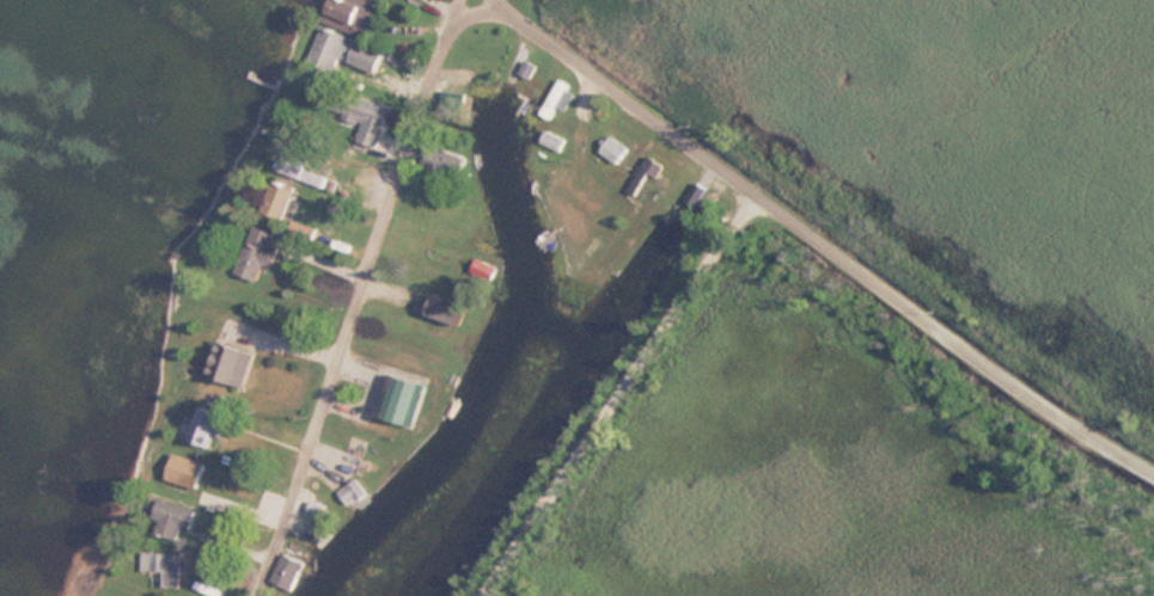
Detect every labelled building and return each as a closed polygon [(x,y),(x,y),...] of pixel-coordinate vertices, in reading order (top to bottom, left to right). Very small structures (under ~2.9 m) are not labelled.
[(323,22),(361,36),(374,0),(330,0),(323,22)] [(351,38),(323,26),(306,64),(334,77),(351,38)] [(376,71),(383,50),(355,42),(349,63),(376,71)] [(559,81),(540,113),(557,123),(577,91),(559,81)] [(377,147),(389,106),(334,90),(327,112),(362,121),(356,141),(377,147)] [(541,141),(560,149),(564,140),(545,132),(541,141)] [(600,148),(614,163),(628,150),(613,135),(600,148)] [(664,166),(647,156),(628,190),(637,195),(648,175),(657,180),(664,166)] [(261,212),(282,219),(289,197),(268,190),(261,212)] [(269,268),(280,234),(251,225),(235,273),(258,281),(263,266),(269,268)] [(467,305),(433,293),(426,314),(459,326),(467,305)] [(245,387),(255,352),(216,340),(205,375),(245,387)] [(438,412),(448,384),(426,375),(415,404),(438,412)] [(225,414),(199,405),(187,439),(213,448),(225,414)] [(204,461),(172,454),(166,481),(197,488),(204,461)] [(366,493),(355,479),(339,491),(349,505),(366,493)] [(151,517),(160,520),(155,532),(184,542),(195,511),(158,498),(151,517)] [(180,587),(180,553),(146,553),(146,571),(161,571),(161,587),(180,587)] [(294,592),(301,560),(279,554),(271,587),(294,592)]
